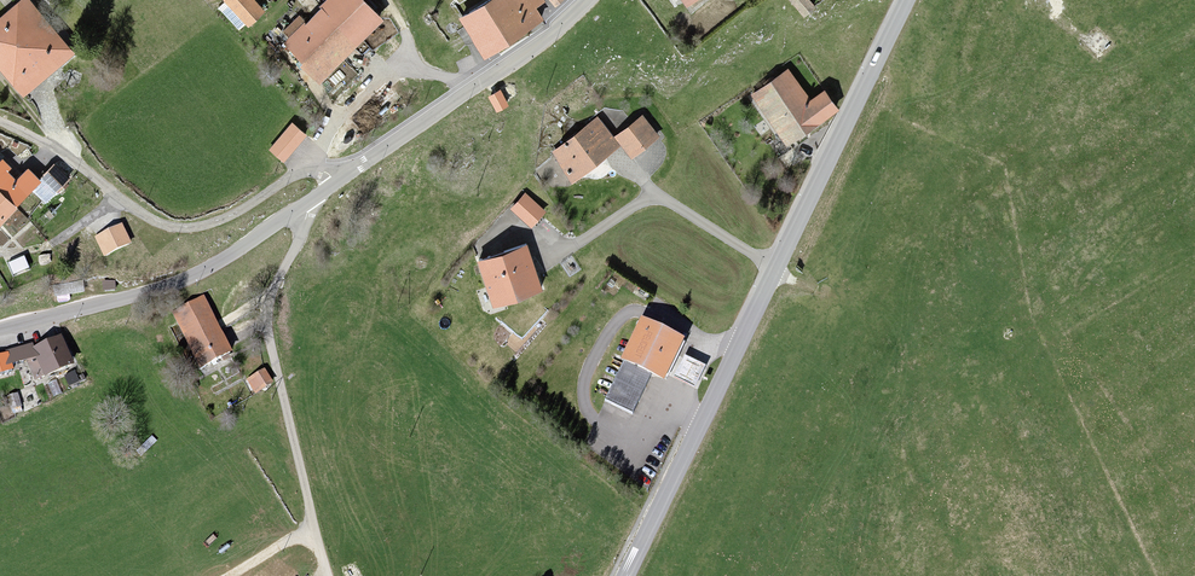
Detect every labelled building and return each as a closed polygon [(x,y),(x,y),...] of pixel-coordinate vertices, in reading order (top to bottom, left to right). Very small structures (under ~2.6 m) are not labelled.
[(28,0),(25,0),(0,20),(0,68),(22,95),(41,80),(46,76),(51,72),(74,53),(28,0)] [(226,1),(251,28),(269,12),(258,0),(227,0),(226,1)] [(287,45),(323,82),(382,26),(358,0),(335,0),(287,45)] [(462,20),(486,59),(547,21),(534,0),(493,0),(462,20)] [(790,69),(753,95),(790,146),(837,112),(823,92),(812,100),(790,69)] [(507,106),(500,92),(489,98),(497,112),(507,106)] [(603,118),(555,156),(573,179),(621,142),(633,157),(660,136),(642,113),(630,122),(615,134),(603,118)] [(292,125),(271,150),(284,161),(305,136),(292,125)] [(20,206),(44,181),(28,166),(18,176),(0,158),(0,186),(20,206)] [(55,162),(42,175),(59,191),(72,178),(55,162)] [(20,206),(0,186),(0,225),(20,206)] [(533,225),(544,213),(526,195),(514,207),(533,225)] [(121,226),(97,236),(105,253),(129,242),(121,226)] [(524,244),(479,259),(493,303),(539,287),(531,264),(524,244)] [(231,356),(204,302),(174,317),(201,371),(231,356)] [(644,320),(607,399),(633,411),(652,370),(665,377),(683,339),(644,320)] [(60,342),(34,353),(47,381),(72,370),(60,342)] [(706,365),(685,355),(675,377),(695,387),(706,365)] [(0,358),(0,377),(12,374),(9,356),(0,358)] [(265,373),(248,382),(258,398),(274,389),(265,373)]
